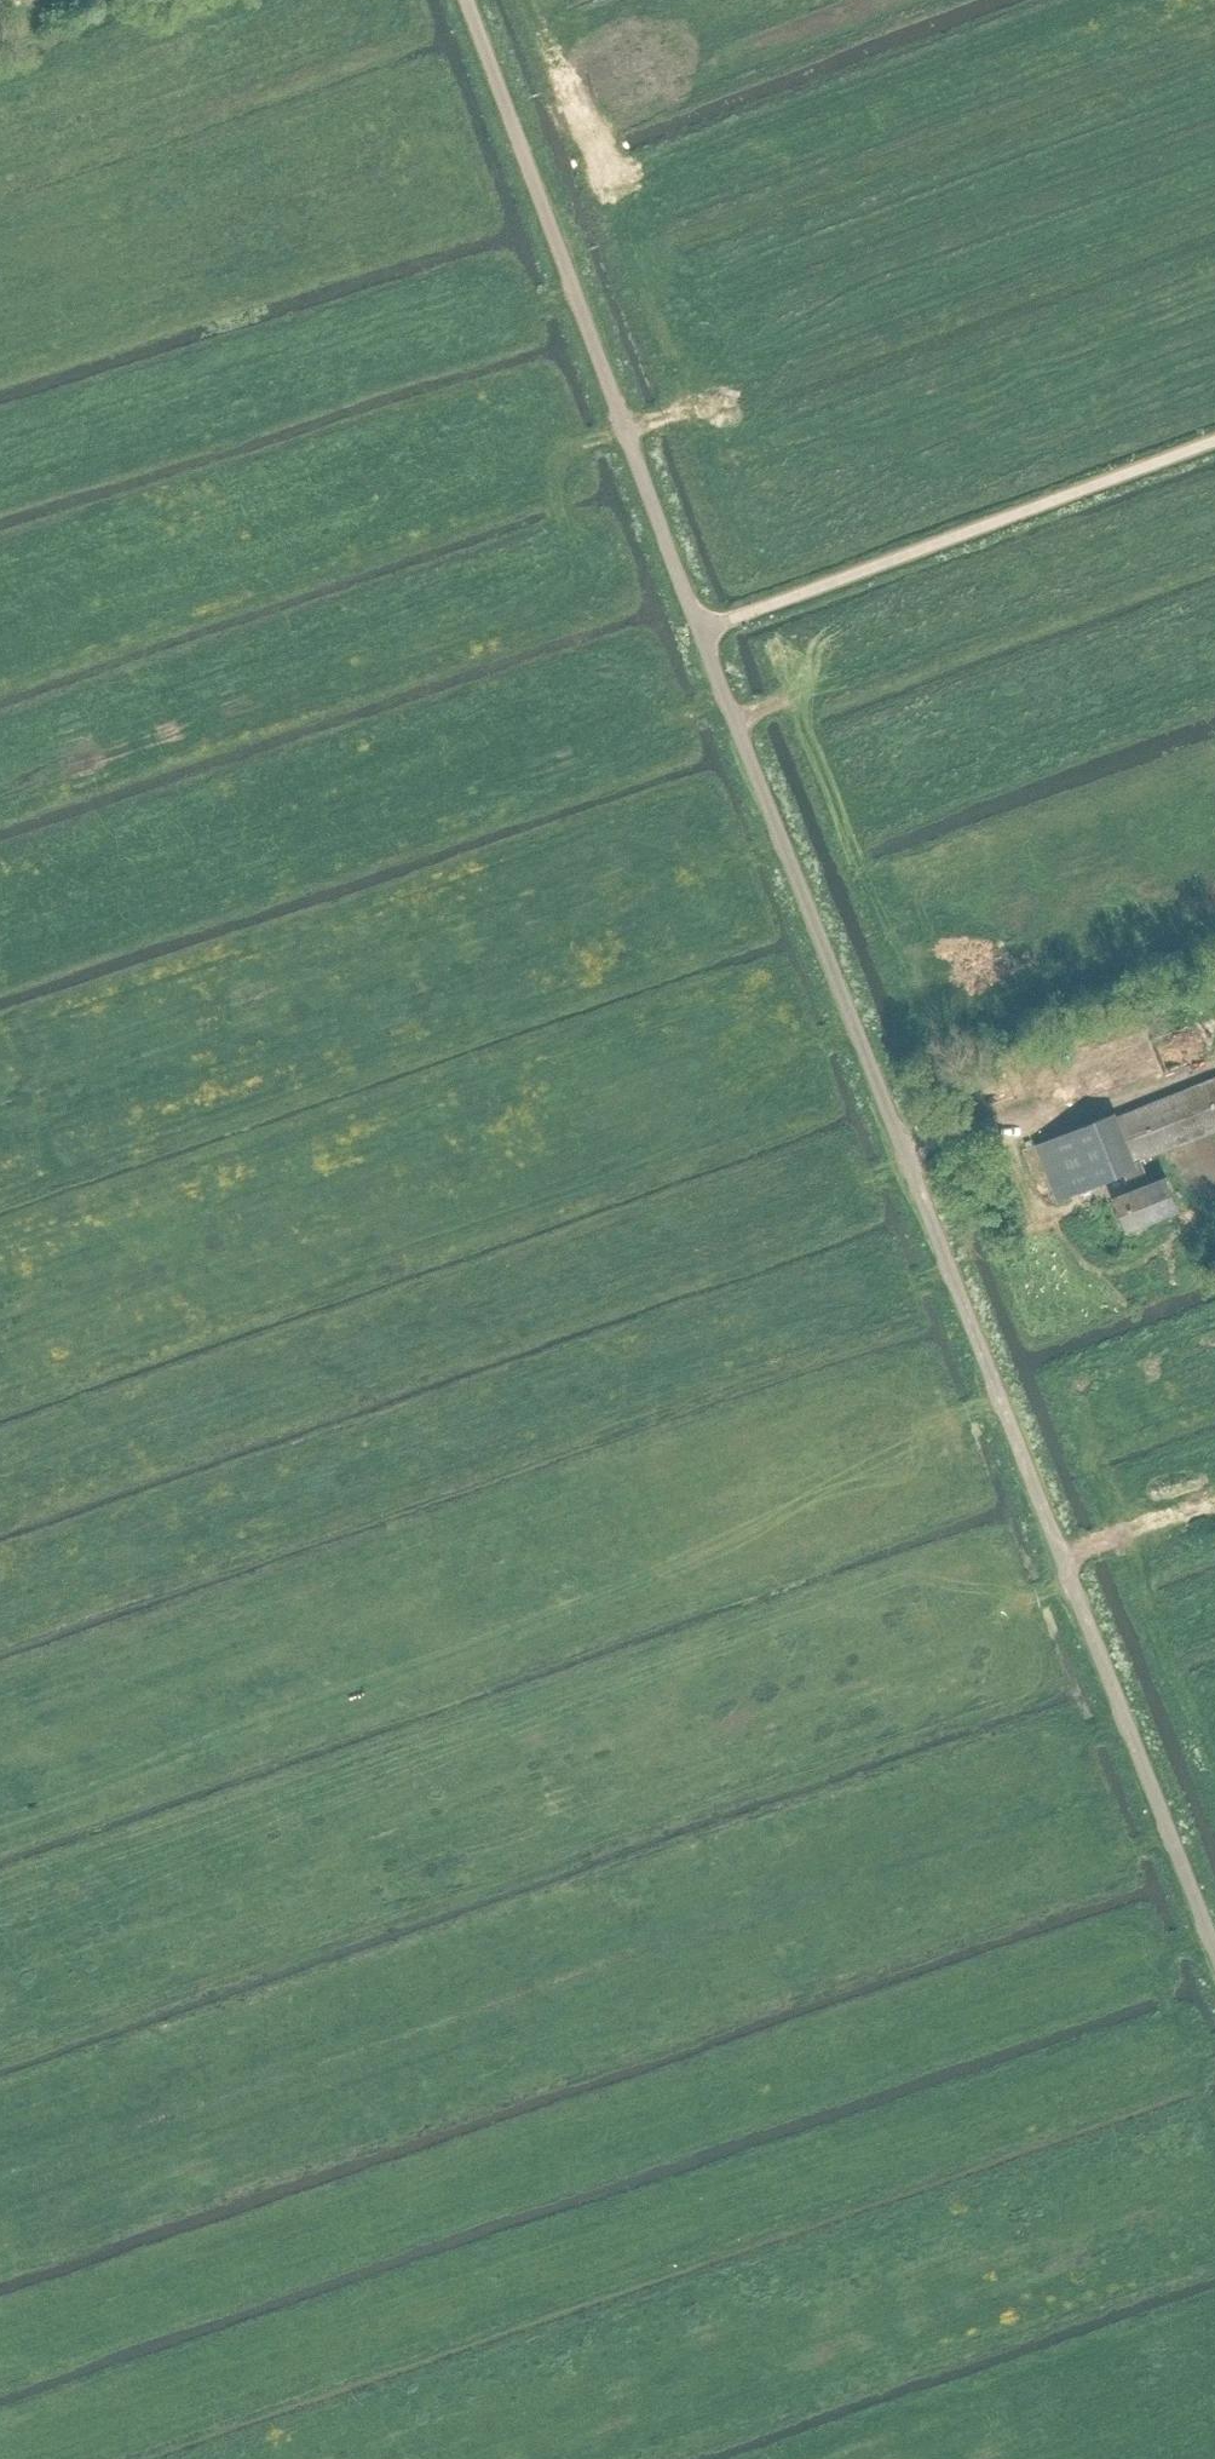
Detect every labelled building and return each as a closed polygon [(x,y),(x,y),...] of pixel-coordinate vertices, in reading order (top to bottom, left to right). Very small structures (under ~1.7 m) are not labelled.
[(1179,1207),(1166,1174),(1150,1181),(1141,1158),(1214,1129),(1214,1074),(1117,1112),(1037,1144),(1058,1198),(1126,1171),(1132,1188),(1116,1194),(1129,1227),(1179,1207)]
